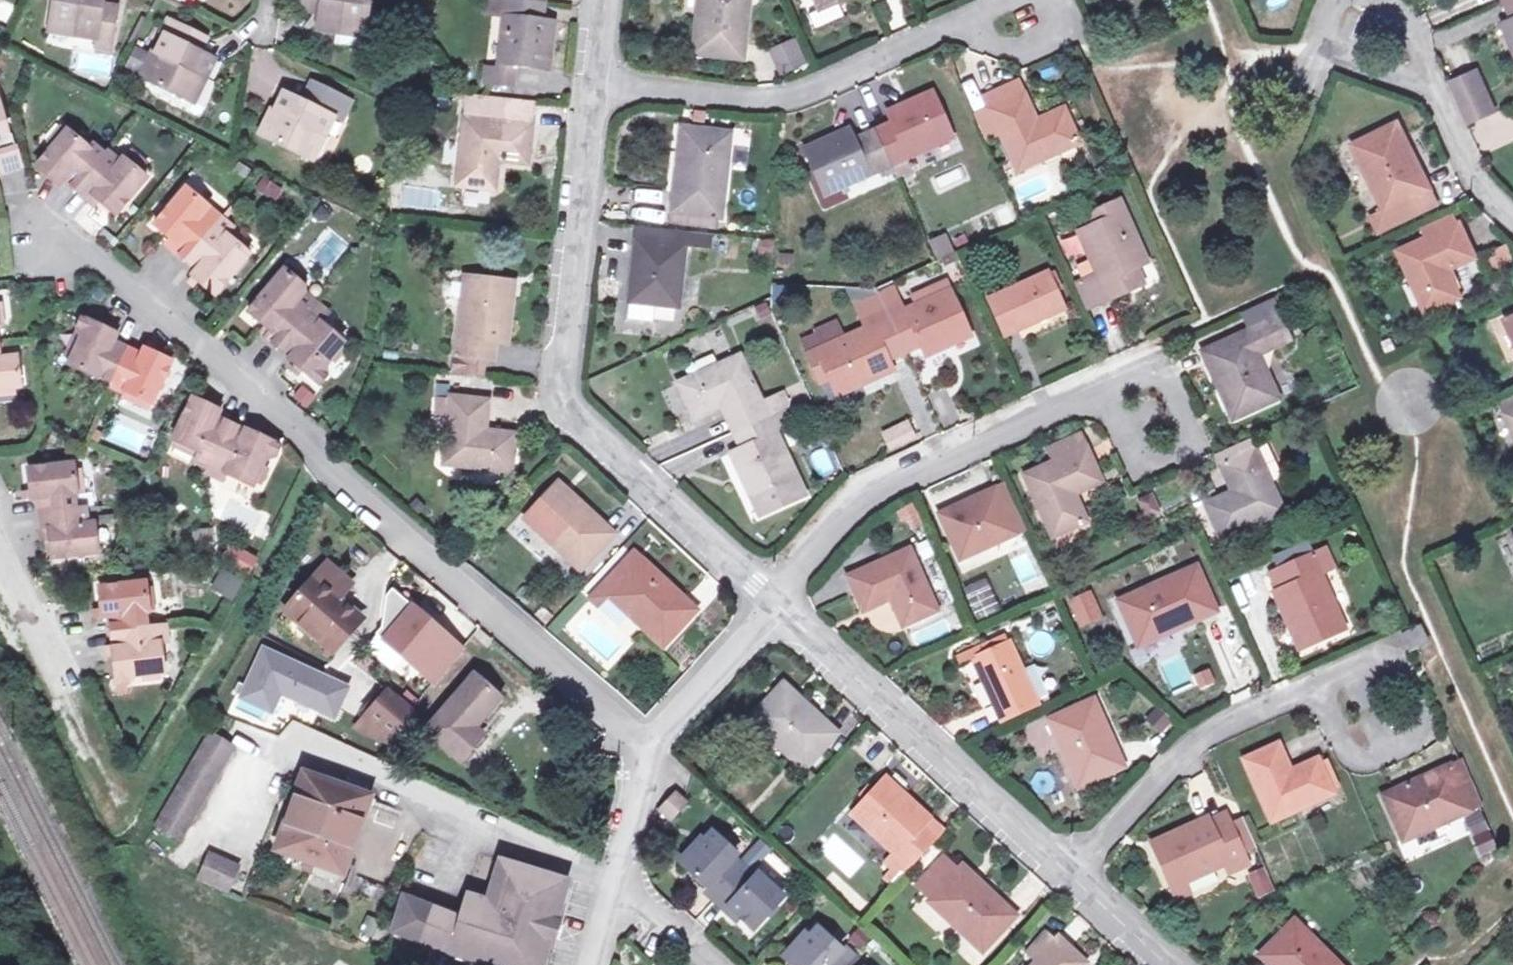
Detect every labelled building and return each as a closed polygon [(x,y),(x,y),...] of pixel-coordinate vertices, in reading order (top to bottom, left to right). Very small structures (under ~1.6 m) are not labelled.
[(104,0),(55,0),(49,24),(77,29),(77,32),(95,36),(94,43),(110,46),(117,15),(101,11),(104,0)] [(117,15),(121,0),(104,0),(101,11),(117,15)] [(319,20),(318,33),(340,34),(341,28),(369,31),(372,0),(304,0),(304,1),(321,2),(319,20)] [(482,14),(502,16),(496,64),(483,62),(480,81),(509,84),(512,60),(541,64),(548,15),(530,12),(531,2),(520,0),(484,0),(482,14)] [(736,56),(742,0),(693,0),(688,51),(736,56)] [(1511,12),(1499,18),(1512,48),(1512,0),(1505,0),(1511,12)] [(302,19),(319,20),(321,2),(304,1),(302,19)] [(192,48),(198,33),(170,21),(164,34),(170,37),(161,55),(152,50),(150,54),(140,75),(192,100),(202,77),(209,81),(218,61),(206,55),(192,48)] [(192,48),(206,55),(213,41),(198,33),(192,48)] [(778,76),(805,65),(794,38),(766,49),(778,76)] [(136,47),(126,67),(140,75),(150,54),(136,47)] [(432,81),(445,82),(446,67),(433,66),(432,81)] [(1465,122),(1493,109),(1474,66),(1447,80),(1465,122)] [(1009,100),(992,106),(1017,168),(1079,144),(1065,109),(1038,121),(1026,93),(1021,80),(1004,87),(1009,100)] [(310,106),(319,87),(311,82),(301,101),(310,106)] [(310,106),(301,101),(282,91),(273,108),(270,106),(256,133),(306,159),(319,133),(323,135),(331,118),(338,122),(348,102),(319,87),(310,106)] [(987,94),(992,106),(1009,100),(1004,87),(987,94)] [(524,155),(528,121),(498,118),(501,94),(464,89),(454,180),(493,184),(497,152),(524,155)] [(871,128),(887,163),(893,176),(912,168),(906,155),(949,136),(927,90),(884,109),(890,120),(871,128)] [(531,97),(501,94),(498,118),(528,121),(531,97)] [(383,120),(393,120),(395,104),(386,102),(383,120)] [(1396,120),(1352,141),(1383,208),(1370,214),(1378,229),(1433,200),(1396,120)] [(13,161),(4,129),(0,126),(0,165),(13,161)] [(37,143),(42,148),(57,130),(52,126),(37,143)] [(821,190),(887,163),(871,128),(850,138),(844,127),(802,146),(821,190)] [(54,179),(67,189),(97,153),(84,143),(81,147),(58,128),(57,130),(42,148),(27,166),(45,181),(54,179)] [(729,132),(687,128),(683,164),(677,163),(671,222),(719,226),(729,132)] [(396,164),(405,165),(406,150),(398,149),(396,164)] [(97,153),(67,189),(80,200),(85,195),(91,200),(107,214),(138,176),(115,156),(112,160),(99,150),(97,153)] [(186,176),(180,185),(213,206),(219,197),(186,176)] [(176,258),(213,214),(178,185),(146,222),(162,236),(168,241),(164,247),(176,258)] [(87,206),(91,200),(85,195),(80,200),(87,206)] [(1118,275),(1131,269),(1145,263),(1121,211),(1078,231),(1094,271),(1073,281),(1086,308),(1125,291),(1118,275)] [(1423,308),(1455,293),(1443,267),(1470,254),(1458,223),(1453,226),(1448,213),(1420,226),(1424,233),(1396,248),(1423,308)] [(242,251),(236,246),(219,233),(224,228),(226,225),(213,214),(176,258),(189,268),(183,273),(184,274),(190,279),(207,293),(242,251)] [(645,304),(667,306),(675,244),(676,232),(676,230),(631,225),(622,301),(645,304)] [(240,241),(224,228),(219,233),(236,246),(240,241)] [(676,232),(675,244),(697,247),(699,235),(676,232)] [(933,258),(950,251),(943,234),(926,241),(933,258)] [(158,242),(164,247),(168,241),(162,236),(158,242)] [(1506,244),(1484,252),(1491,269),(1512,261),(1506,244)] [(281,262),(277,266),(297,282),(300,278),(281,262)] [(271,346),(310,300),(298,290),(297,283),(297,282),(277,266),(242,310),(258,324),(264,329),(260,334),(258,335),(271,346)] [(1118,275),(1125,291),(1138,286),(1131,269),(1118,275)] [(190,279),(184,274),(179,279),(186,285),(190,279)] [(508,279),(458,274),(449,352),(479,355),(487,356),(489,337),(501,339),(508,279)] [(1004,336),(1064,310),(1049,276),(989,302),(1004,336)] [(904,354),(888,317),(876,289),(851,299),(864,329),(810,353),(830,397),(884,373),(878,363),(904,354)] [(948,290),(888,317),(904,354),(927,345),(931,352),(969,336),(948,290)] [(755,320),(767,317),(765,299),(750,306),(755,320)] [(1251,329),(1205,350),(1235,416),(1279,396),(1259,352),(1291,337),(1281,315),(1278,316),(1270,299),(1243,311),(1251,329)] [(322,310),(310,300),(271,346),(284,356),(282,357),(288,362),(296,369),(313,383),(320,374),(319,362),(324,357),(335,343),(338,340),(314,320),(322,310)] [(645,304),(622,301),(620,318),(643,321),(645,304)] [(1502,313),(1512,337),(1512,308),(1502,313)] [(103,380),(118,346),(104,339),(108,331),(107,331),(100,328),(73,315),(68,326),(69,328),(72,336),(62,357),(59,363),(88,376),(89,373),(103,380)] [(103,321),(100,328),(107,331),(110,325),(103,321)] [(254,329),(260,334),(264,329),(258,324),(254,329)] [(57,355),(62,357),(72,336),(69,328),(57,355)] [(139,340),(136,346),(143,350),(146,343),(139,340)] [(335,343),(324,357),(328,360),(339,346),(335,343)] [(133,352),(118,346),(103,380),(117,386),(116,389),(138,399),(144,401),(163,359),(143,350),(136,346),(135,346),(133,352)] [(734,428),(768,414),(740,351),(681,378),(695,414),(722,401),(734,428)] [(479,355),(449,352),(447,371),(476,374),(479,355)] [(13,387),(19,386),(16,355),(0,357),(0,388),(13,387)] [(293,373),(296,369),(288,362),(285,366),(293,373)] [(1489,399),(1512,448),(1512,387),(1489,399)] [(135,404),(138,399),(116,389),(114,394),(135,404)] [(442,409),(436,458),(503,466),(508,431),(477,426),(482,397),(445,391),(443,395),(434,394),(432,407),(442,409)] [(199,469),(220,424),(207,418),(211,411),(210,410),(202,407),(183,398),(162,440),(189,453),(184,462),(199,469)] [(206,400),(202,407),(210,410),(213,404),(206,400)] [(789,405),(781,408),(787,423),(796,420),(789,405)] [(781,408),(768,414),(774,429),(787,423),(781,408)] [(774,429),(768,414),(734,428),(741,445),(730,450),(757,512),(802,492),(774,429)] [(107,441),(134,450),(140,430),(113,422),(107,441)] [(270,446),(244,434),(236,430),(235,431),(234,430),(220,424),(199,469),(197,474),(212,481),(216,474),(243,487),(245,483),(253,466),(256,460),(266,456),(270,446)] [(237,424),(234,430),(235,431),(236,430),(244,434),(247,429),(237,424)] [(883,436),(887,445),(910,435),(906,426),(883,436)] [(1058,526),(1093,511),(1083,487),(1110,474),(1088,427),(1058,441),(1065,453),(1032,470),(1058,526)] [(1257,433),(1218,451),(1232,484),(1205,496),(1218,528),(1286,499),(1257,433)] [(30,490),(31,498),(38,497),(40,513),(76,509),(74,493),(78,493),(75,469),(75,462),(28,467),(30,490)] [(253,466),(245,483),(250,485),(258,468),(253,466)] [(75,469),(78,493),(84,492),(81,468),(75,469)] [(559,496),(567,487),(555,477),(547,486),(559,496)] [(579,564),(611,528),(567,487),(559,496),(547,486),(523,513),(579,564)] [(962,553),(1020,528),(1001,486),(944,510),(962,553)] [(24,499),(31,498),(30,490),(23,491),(24,499)] [(76,509),(40,513),(42,529),(48,528),(49,539),(51,558),(98,553),(94,523),(88,523),(86,507),(76,509)] [(911,507),(899,511),(905,530),(917,526),(911,507)] [(1504,537),(1512,556),(1512,533),(1504,537)] [(247,578),(257,555),(227,542),(217,564),(247,578)] [(661,639),(694,603),(630,543),(597,579),(661,639)] [(1311,548),(1278,564),(1286,581),(1277,585),(1300,639),(1342,620),(1311,548)] [(906,549),(844,575),(859,611),(887,599),(898,625),(932,610),(906,549)] [(341,581),(317,561),(277,608),(324,649),(352,616),(329,596),(341,581)] [(1195,562),(1122,596),(1139,633),(1167,620),(1170,627),(1216,606),(1195,562)] [(219,571),(210,588),(232,600),(241,582),(219,571)] [(963,585),(969,612),(994,606),(988,579),(963,585)] [(111,616),(113,632),(149,628),(149,627),(147,612),(150,611),(147,587),(147,581),(100,587),(103,609),(104,617),(111,616)] [(453,644),(382,586),(376,593),(372,624),(367,631),(424,678),(453,644)] [(147,587),(150,611),(156,610),(153,587),(147,587)] [(1078,628),(1102,617),(1089,589),(1065,599),(1078,628)] [(168,625),(149,627),(149,628),(113,632),(115,647),(115,648),(114,648),(115,656),(119,686),(131,684),(137,676),(144,675),(162,673),(166,672),(163,642),(170,642),(168,626),(168,625)] [(955,657),(967,652),(999,638),(995,629),(951,649),(955,657)] [(999,638),(967,652),(994,713),(1029,698),(1028,694),(1014,664),(1002,636),(999,638)] [(338,686),(255,650),(234,697),(263,710),(272,690),(326,714),(338,686)] [(1027,659),(1014,664),(1028,694),(1040,689),(1027,659)] [(492,693),(464,669),(417,726),(453,756),(475,729),(468,722),(492,693)] [(1198,691),(1215,684),(1209,669),(1192,675),(1198,691)] [(808,763),(838,730),(788,681),(756,712),(808,763)] [(379,687),(359,712),(385,733),(406,709),(379,687)] [(1077,778),(1121,759),(1091,692),(1047,711),(1077,778)] [(1156,708),(1143,720),(1158,736),(1171,724),(1156,708)] [(406,709),(385,733),(399,745),(420,721),(406,709)] [(1023,728),(1035,754),(1046,749),(1034,722),(1023,728)] [(158,821),(186,836),(240,740),(211,725),(158,821)] [(1274,811),(1333,787),(1322,761),(1319,753),(1292,766),(1279,739),(1246,754),(1274,811)] [(1322,761),(1333,787),(1342,783),(1331,756),(1322,761)] [(1461,761),(1449,767),(1446,760),(1376,793),(1396,836),(1477,797),(1461,761)] [(897,844),(914,860),(937,833),(925,822),(934,813),(891,774),(859,809),(896,844),(897,844)] [(284,851),(345,871),(373,796),(311,775),(284,851)] [(665,803),(674,811),(688,796),(679,788),(665,803)] [(1228,813),(1213,821),(1208,810),(1152,837),(1173,883),(1245,849),(1228,813)] [(727,901),(731,897),(757,919),(788,886),(762,864),(777,846),(758,830),(744,844),(718,822),(689,856),(710,876),(706,882),(727,901)] [(899,877),(914,860),(897,844),(887,854),(895,861),(889,868),(899,877)] [(931,895),(982,945),(1014,908),(964,861),(960,865),(945,850),(924,872),(940,886),(931,895)] [(509,964),(545,964),(572,874),(502,853),(489,893),(471,888),(462,909),(408,888),(395,927),(509,964)] [(198,879),(223,890),(236,866),(211,854),(198,879)] [(1255,900),(1273,892),(1262,867),(1244,875),(1255,900)] [(850,908),(860,898),(833,872),(824,881),(850,908)] [(869,960),(864,964),(842,945),(847,940),(821,918),(791,952),(807,964),(875,964),(869,960)] [(1301,919),(1274,947),(1291,964),(1345,964),(1301,919)] [(1039,964),(1081,964),(1089,957),(1065,933),(1061,938),(1054,931),(1033,953),(1042,962),(1039,964)]
